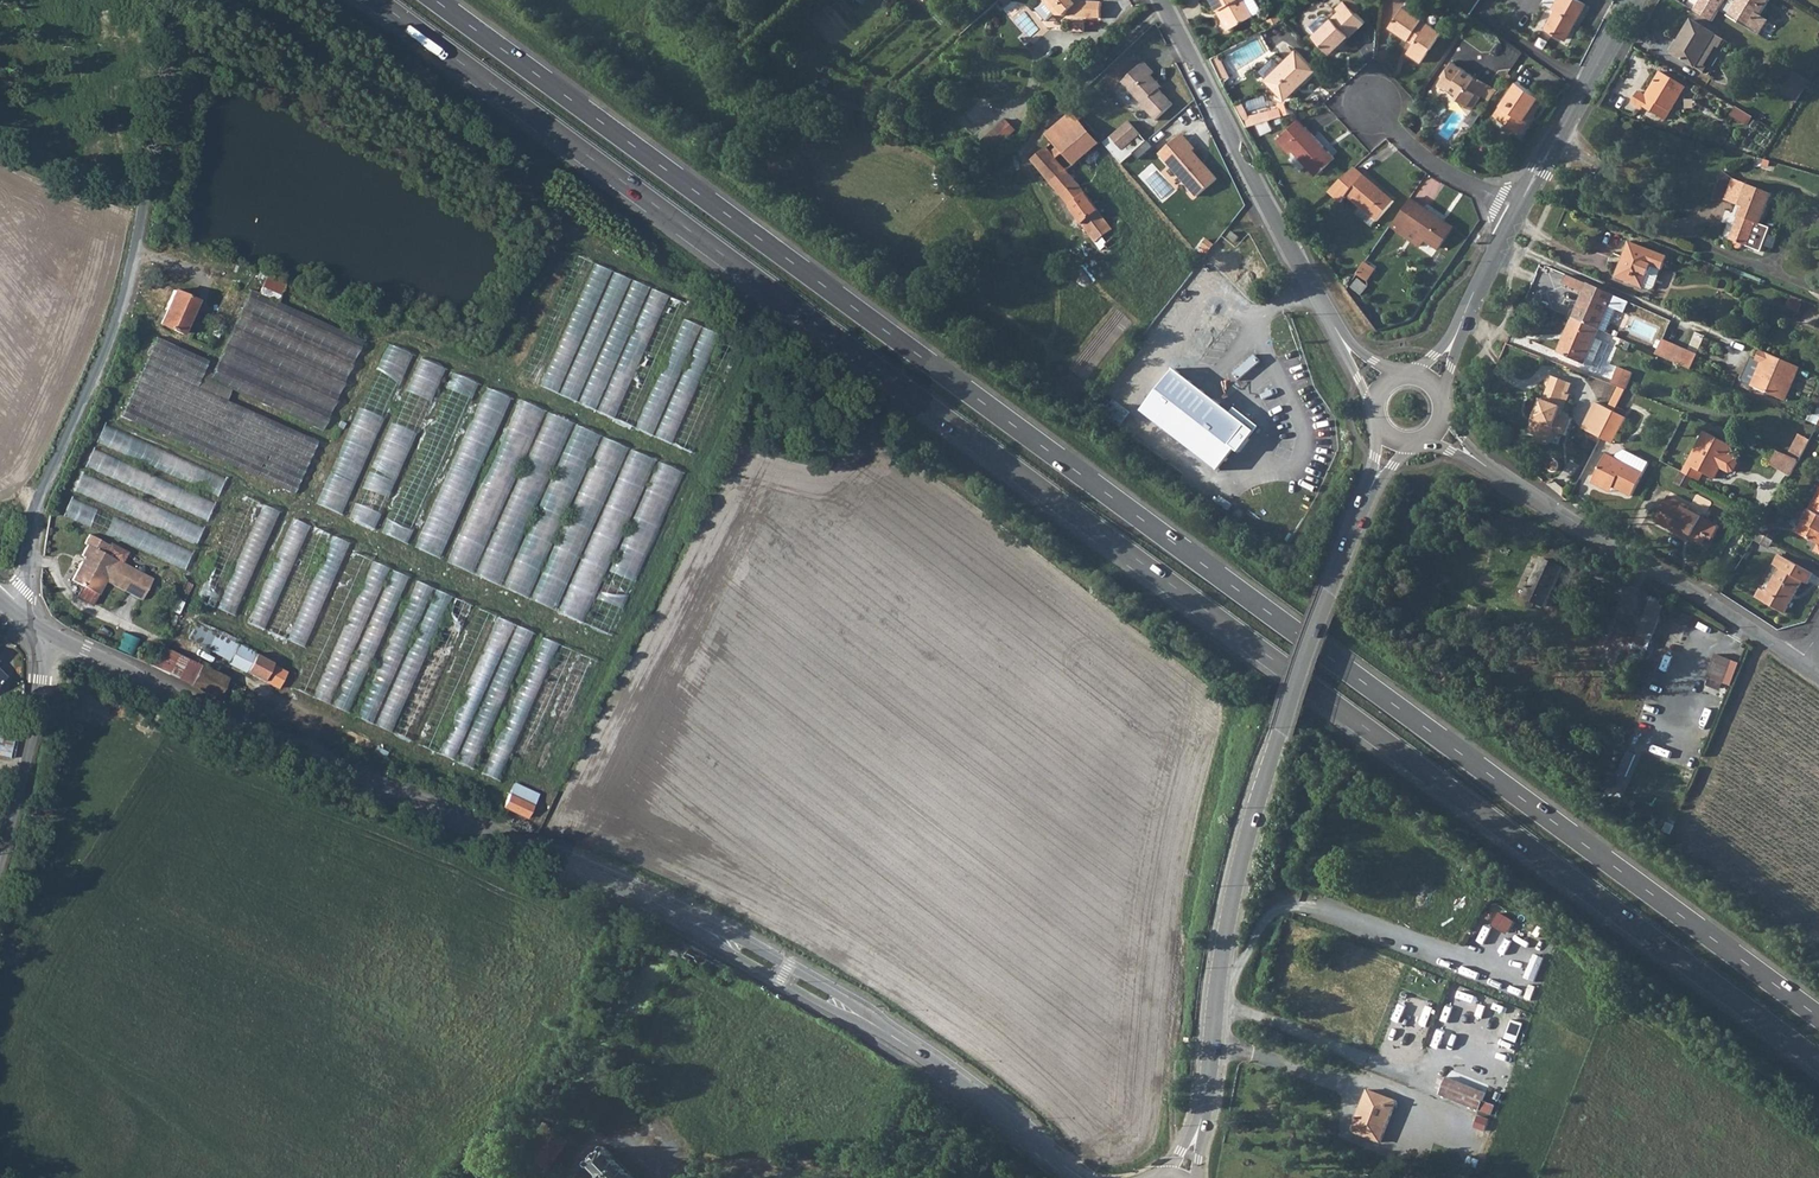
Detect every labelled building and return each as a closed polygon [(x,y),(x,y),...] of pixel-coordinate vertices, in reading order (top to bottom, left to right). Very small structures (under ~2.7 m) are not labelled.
[(1044,0),(1056,15),(1065,15),(1069,11),(1073,16),(1078,12),(1082,16),(1101,18),(1102,2),(1082,1),(1081,0),(1044,0)] [(1234,26),(1253,15),(1253,14),(1259,11),(1260,7),(1256,0),(1213,0),(1218,9),(1223,7),(1234,26)] [(1345,1),(1344,0),(1336,7),(1339,10),(1329,20),(1325,15),(1320,15),(1310,26),(1316,32),(1313,34),(1331,52),(1349,35),(1350,36),(1365,21),(1356,12),(1345,1)] [(1356,12),(1361,8),(1353,0),(1346,0),(1345,1),(1356,12)] [(1579,0),(1544,0),(1543,2),(1556,9),(1546,27),(1566,39),(1586,4),(1579,0)] [(1727,0),(1701,0),(1694,12),(1714,22),(1727,0)] [(1770,0),(1739,0),(1739,1),(1740,2),(1731,17),(1760,35),(1769,20),(1761,15),(1770,0)] [(1442,31),(1404,5),(1389,27),(1408,40),(1411,36),(1416,40),(1413,43),(1407,52),(1421,62),(1442,31)] [(1218,9),(1229,29),(1234,26),(1223,7),(1218,9)] [(1697,23),(1715,34),(1717,30),(1699,19),(1697,23)] [(1709,75),(1729,42),(1715,34),(1697,23),(1692,20),(1672,53),(1709,75)] [(1267,78),(1267,79),(1284,97),(1299,82),(1300,84),(1315,69),(1297,50),(1281,65),(1267,78)] [(1213,57),(1225,81),(1230,77),(1219,53),(1213,57)] [(1267,78),(1281,65),(1274,57),(1260,71),(1267,78)] [(1475,76),(1452,60),(1443,75),(1444,76),(1439,83),(1447,88),(1448,87),(1458,93),(1456,97),(1473,108),(1482,95),(1490,84),(1476,75),(1475,76)] [(1155,72),(1144,61),(1123,82),(1143,104),(1142,105),(1156,120),(1174,104),(1156,86),(1159,83),(1152,76),(1155,72)] [(1685,86),(1661,72),(1646,96),(1638,92),(1632,103),(1642,109),(1643,107),(1665,120),(1685,86)] [(1810,81),(1796,72),(1783,92),(1797,101),(1810,81)] [(1510,91),(1517,81),(1514,79),(1507,88),(1510,91)] [(1534,114),(1545,99),(1518,80),(1517,81),(1510,91),(1494,115),(1521,133),(1529,122),(1524,118),(1529,111),(1534,114)] [(1490,84),(1482,95),(1488,99),(1496,88),(1490,84)] [(1279,101),(1281,109),(1283,115),(1289,114),(1285,102),(1282,103),(1279,101)] [(1752,116),(1737,107),(1732,115),(1747,124),(1752,116)] [(1283,115),(1281,109),(1243,119),(1247,126),(1256,123),(1268,120),(1283,115)] [(1247,110),(1240,112),(1243,119),(1250,117),(1247,110)] [(1524,118),(1529,122),(1534,114),(1529,111),(1524,118)] [(1074,164),(1100,143),(1074,112),(1048,135),(1058,147),(1063,152),(1074,164)] [(996,152),(1020,130),(1008,118),(985,140),(996,152)] [(1305,126),(1304,127),(1297,119),(1276,139),(1284,147),(1287,144),(1292,150),(1316,175),(1335,158),(1305,126)] [(1268,120),(1256,123),(1260,133),(1272,128),(1268,120)] [(1129,121),(1111,136),(1123,150),(1141,134),(1129,121)] [(1147,142),(1141,134),(1123,150),(1111,136),(1104,143),(1122,163),(1147,142)] [(1181,136),(1158,155),(1195,197),(1215,180),(1202,165),(1199,167),(1196,164),(1196,160),(1189,153),(1193,150),(1181,136)] [(1284,147),(1289,153),(1292,150),(1287,144),(1284,147)] [(1052,152),(1047,147),(1043,150),(1031,159),(1051,183),(1061,195),(1070,206),(1083,224),(1096,242),(1113,229),(1098,211),(1086,193),(1077,181),(1067,170),(1057,158),(1052,152)] [(1063,152),(1058,147),(1052,152),(1057,158),(1063,152)] [(1355,167),(1329,192),(1341,202),(1347,195),(1361,207),(1376,221),(1377,221),(1394,201),(1355,167)] [(1772,194),(1733,178),(1725,200),(1745,208),(1742,216),(1740,215),(1730,239),(1734,241),(1733,244),(1734,246),(1736,248),(1738,249),(1741,247),(1742,244),(1761,252),(1770,228),(1760,224),(1772,194)] [(1410,197),(1390,225),(1406,236),(1412,229),(1426,238),(1439,248),(1453,226),(1410,197)] [(1356,213),(1371,227),(1376,221),(1361,207),(1356,213)] [(1412,229),(1406,236),(1420,246),(1426,238),(1412,229)] [(1235,241),(1239,237),(1233,231),(1229,236),(1235,241)] [(1422,248),(1434,256),(1439,249),(1427,241),(1422,248)] [(1662,269),(1667,257),(1630,242),(1624,257),(1626,258),(1619,276),(1632,281),(1631,283),(1643,288),(1644,287),(1651,290),(1654,288),(1661,269),(1662,269)] [(544,386),(588,259),(572,254),(528,380),(544,386)] [(1376,269),(1366,262),(1357,274),(1367,281),(1376,269)] [(559,394),(612,270),(596,263),(543,387),(559,394)] [(612,271),(563,397),(599,410),(598,412),(637,427),(636,429),(695,452),(737,340),(682,319),(689,302),(650,288),(651,286),(612,271)] [(1599,329),(1605,332),(1616,309),(1624,313),(1629,302),(1614,295),(1588,284),(1584,293),(1587,294),(1583,305),(1579,303),(1573,318),(1599,329)] [(249,289),(209,379),(322,430),(362,340),(249,289)] [(182,333),(197,300),(173,290),(158,323),(182,333)] [(1587,294),(1584,293),(1579,303),(1583,305),(1587,294)] [(1798,311),(1801,303),(1790,299),(1787,307),(1798,311)] [(1595,337),(1599,329),(1573,318),(1558,352),(1584,363),(1595,337)] [(217,338),(222,324),(217,322),(211,336),(217,338)] [(293,493),(317,440),(196,386),(207,360),(155,337),(120,415),(293,493)] [(1595,337),(1584,363),(1592,366),(1603,341),(1595,337)] [(1698,354),(1663,339),(1656,354),(1691,369),(1698,354)] [(321,504),(346,514),(412,352),(394,345),(382,373),(375,371),(321,504)] [(1800,367),(1761,350),(1757,360),(1765,363),(1764,367),(1761,366),(1752,385),(1752,386),(1786,401),(1800,367)] [(418,357),(355,520),(380,529),(442,366),(418,357)] [(1764,367),(1765,363),(1757,360),(1753,358),(1744,379),(1745,382),(1752,385),(1761,366),(1764,367)] [(1618,367),(1612,383),(1627,389),(1633,373),(1618,367)] [(1241,413),(1232,413),(1175,368),(1153,396),(1168,408),(1157,422),(1219,470),(1235,449),(1231,446),(1251,420),(1241,413)] [(451,371),(386,535),(412,545),(477,381),(451,371)] [(1568,393),(1572,383),(1552,376),(1549,376),(1547,378),(1546,380),(1546,382),(1546,384),(1549,386),(1543,400),(1541,399),(1538,407),(1536,407),(1533,416),(1534,417),(1528,433),(1536,436),(1538,440),(1546,443),(1550,441),(1554,431),(1565,435),(1571,419),(1560,415),(1563,407),(1559,406),(1564,391),(1568,393)] [(448,559),(507,394),(482,385),(423,550),(448,559)] [(1619,387),(1608,408),(1615,412),(1626,390),(1619,387)] [(1565,408),(1571,394),(1564,391),(1559,406),(1565,408)] [(543,410),(544,409),(520,399),(456,566),(507,585),(570,420),(543,410)] [(1615,412),(1608,408),(1596,402),(1582,428),(1601,438),(1615,412)] [(1807,420),(1818,425),(1818,424),(1818,408),(1816,414),(1811,412),(1807,420)] [(1615,412),(1601,438),(1612,444),(1626,418),(1615,412)] [(618,635),(683,467),(575,426),(511,590),(531,598),(530,601),(618,635)] [(1732,446),(1706,432),(1684,473),(1693,478),(1695,479),(1699,470),(1715,479),(1721,467),(1730,472),(1734,471),(1738,463),(1737,459),(1728,455),(1732,446)] [(1800,434),(1790,454),(1801,458),(1810,440),(1800,434)] [(220,495),(228,478),(148,443),(142,458),(155,463),(157,459),(164,462),(161,469),(220,495)] [(1649,463),(1625,451),(1618,454),(1615,459),(1606,454),(1592,482),(1604,488),(1608,480),(1615,484),(1622,487),(1620,490),(1632,496),(1649,463)] [(1771,464),(1791,475),(1800,460),(1789,455),(1778,451),(1771,464)] [(1555,459),(1553,459),(1551,459),(1549,460),(1547,462),(1546,464),(1547,467),(1547,468),(1548,469),(1549,470),(1551,471),(1552,471),(1554,471),(1555,470),(1556,469),(1558,468),(1558,466),(1558,465),(1558,463),(1558,462),(1556,460),(1555,459)] [(209,518),(216,502),(141,471),(135,487),(209,518)] [(1687,490),(1693,478),(1684,473),(1683,473),(1681,472),(1676,484),(1687,490)] [(83,475),(76,492),(199,542),(206,524),(83,475)] [(1604,488),(1611,492),(1614,487),(1615,484),(1608,480),(1604,488)] [(1797,532),(1818,544),(1815,551),(1818,553),(1818,492),(1797,532)] [(200,600),(217,607),(260,501),(244,494),(200,600)] [(1702,516),(1688,509),(1668,498),(1655,522),(1686,538),(1689,534),(1691,535),(1691,537),(1702,543),(1707,534),(1714,538),(1720,526),(1702,516)] [(71,500),(64,517),(188,566),(195,548),(71,500)] [(263,504),(220,609),(237,616),(280,510),(263,504)] [(293,517),(250,623),(267,630),(310,524),(293,517)] [(1758,532),(1773,540),(1777,533),(1763,525),(1758,532)] [(313,526),(270,632),(287,639),(330,533),(313,526)] [(1769,547),(1773,540),(1758,532),(1754,539),(1769,547)] [(108,544),(89,534),(84,543),(86,545),(81,555),(84,556),(85,557),(83,561),(81,560),(71,580),(83,586),(77,597),(92,604),(98,594),(105,581),(141,599),(152,578),(121,562),(127,551),(109,542),(108,544)] [(1689,534),(1686,538),(1707,549),(1714,538),(1707,534),(1702,543),(1691,537),(1691,535),(1689,534)] [(334,535),(290,641),(306,647),(350,542),(334,535)] [(297,689),(313,695),(371,559),(355,552),(297,689)] [(1808,584),(1814,573),(1780,555),(1774,565),(1781,568),(1768,592),(1770,594),(1765,602),(1785,613),(1803,581),(1808,584)] [(1564,568),(1544,559),(1527,596),(1546,606),(1564,568)] [(372,561),(319,699),(354,713),(407,574),(372,561)] [(397,733),(450,593),(416,581),(364,718),(380,725),(379,726),(397,733)] [(1761,589),(1756,597),(1765,602),(1770,594),(1768,592),(1761,589)] [(416,741),(468,602),(453,597),(401,735),(416,741)] [(1652,640),(1665,607),(1651,602),(1638,635),(1652,640)] [(424,746),(458,760),(513,622),(496,615),(479,608),(424,746)] [(196,623),(188,638),(229,661),(238,644),(212,630),(212,631),(196,623)] [(516,624),(461,763),(477,769),(532,631),(516,624)] [(501,781),(559,643),(545,637),(487,775),(501,781)] [(148,664),(168,674),(179,654),(158,644),(148,664)] [(271,664),(272,663),(249,650),(238,644),(229,661),(228,662),(277,688),(286,672),(271,664)] [(513,762),(529,769),(578,652),(562,645),(513,762)] [(550,778),(596,659),(579,653),(533,772),(550,778)] [(223,686),(227,678),(179,654),(168,674),(217,698),(223,686)] [(1723,682),(1732,660),(1718,654),(1709,677),(1723,682)] [(241,695),(223,686),(217,698),(235,707),(241,695)] [(2,733),(0,743),(0,751),(9,753),(13,735),(2,733)] [(508,794),(526,802),(531,792),(513,783),(508,794)] [(532,805),(526,802),(508,794),(503,806),(527,818),(527,817),(532,805)] [(532,805),(527,817),(532,819),(538,808),(532,805)] [(657,951),(681,966),(687,959),(660,944),(656,950),(657,951)] [(1482,1102),(1485,1094),(1447,1078),(1440,1094),(1488,1114),(1492,1105),(1482,1102)] [(1397,1102),(1368,1090),(1352,1131),(1381,1142),(1397,1102)] [(570,1141),(547,1122),(526,1150),(531,1154),(513,1177),(543,1177),(570,1141)] [(607,1149),(591,1165),(603,1177),(636,1177),(607,1149)]
